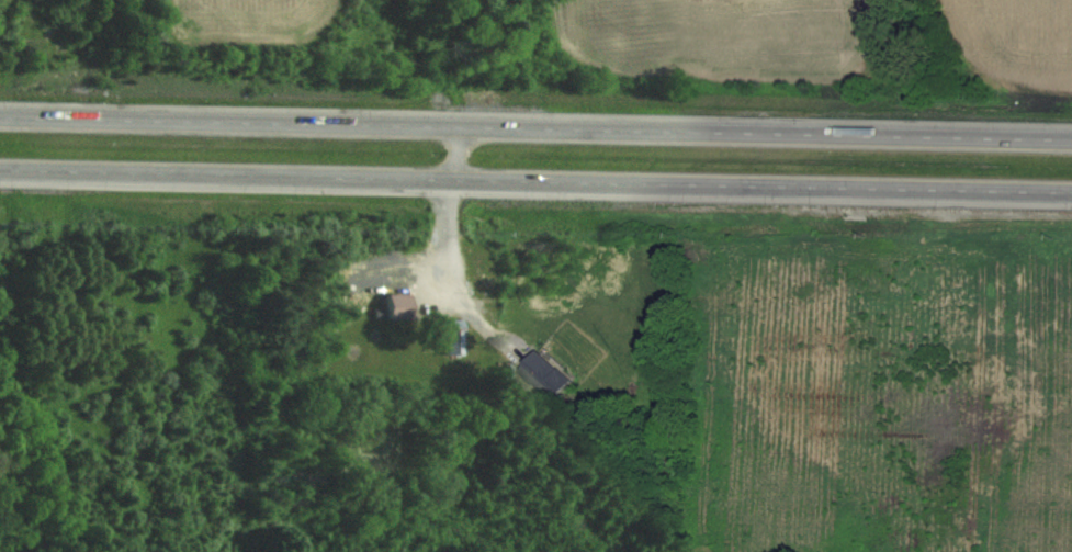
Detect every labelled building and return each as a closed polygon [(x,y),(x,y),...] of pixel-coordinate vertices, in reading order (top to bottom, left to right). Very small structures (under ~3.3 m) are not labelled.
[(411,321),(411,295),(388,295),(388,321),(411,321)] [(441,341),(447,341),(447,357),(462,357),(462,321),(441,321),(441,341)] [(556,405),(574,383),(538,352),(519,375),(556,405)]
